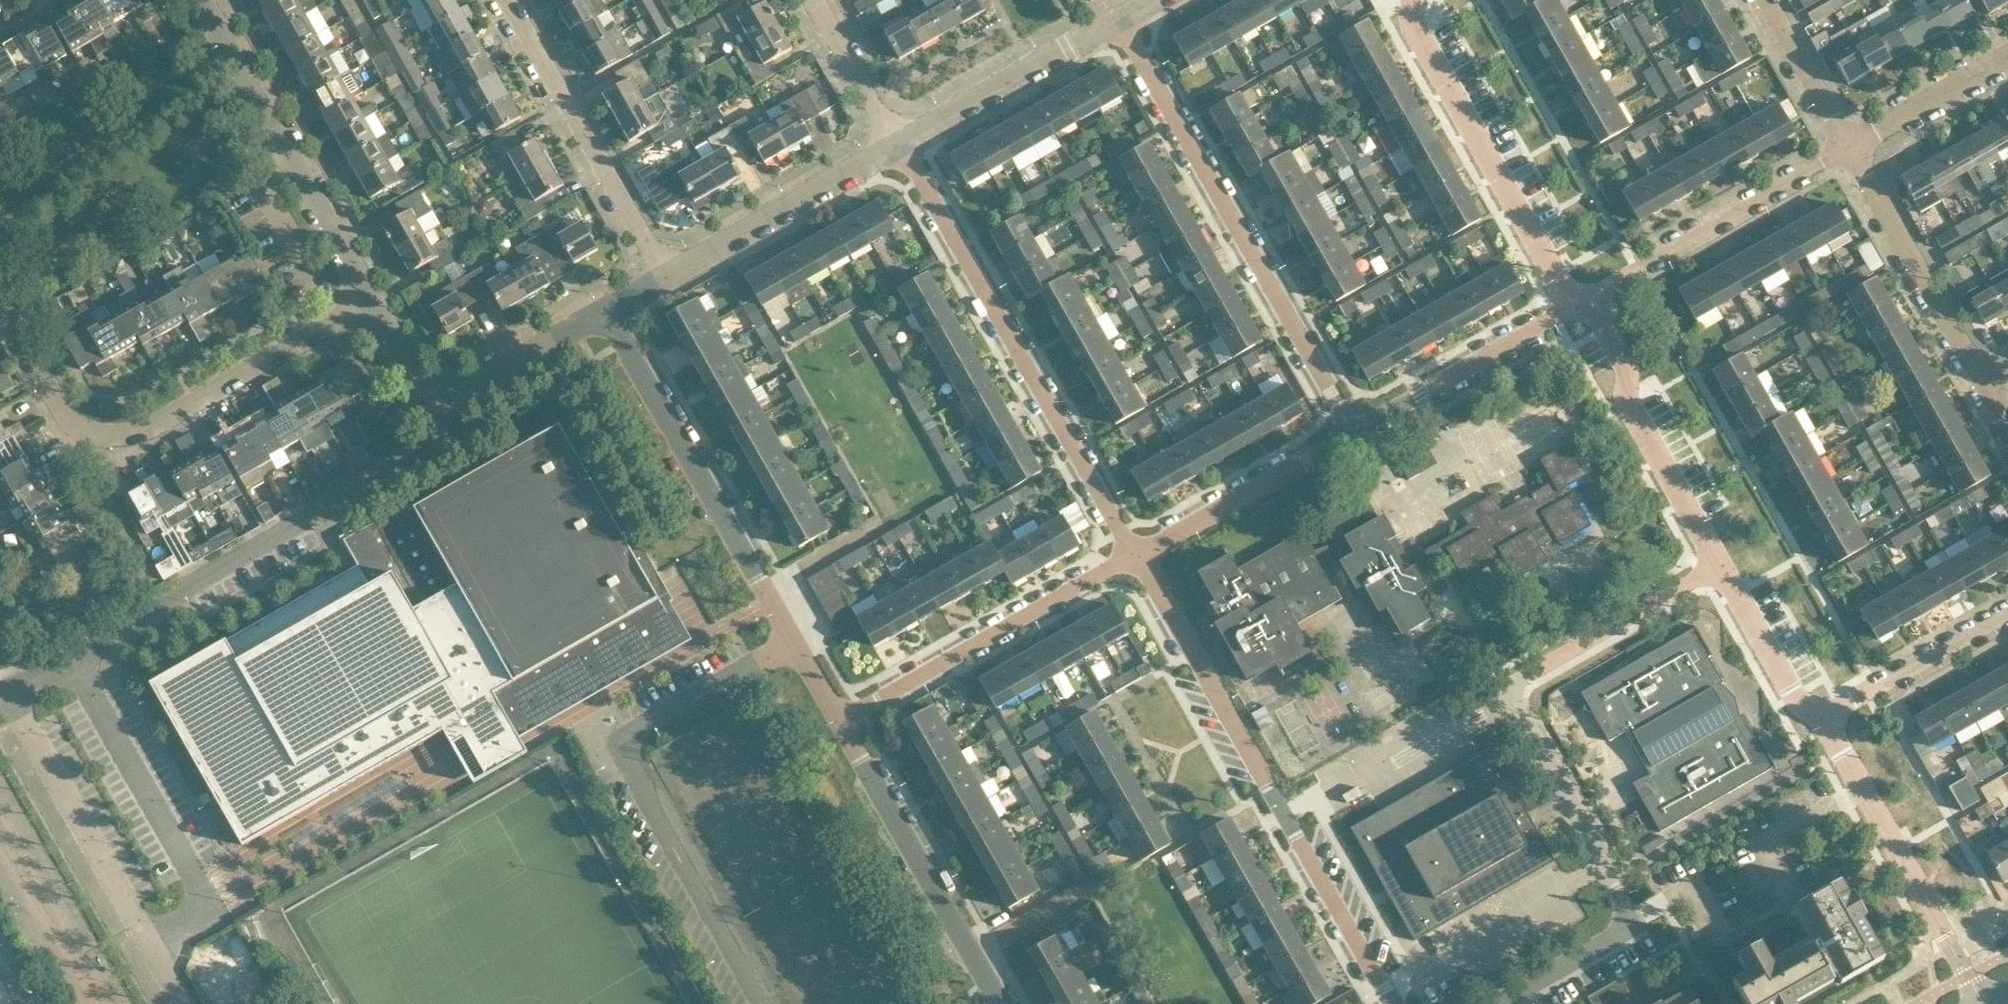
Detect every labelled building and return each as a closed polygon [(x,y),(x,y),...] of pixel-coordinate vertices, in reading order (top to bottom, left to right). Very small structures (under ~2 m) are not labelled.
[(70,0),(61,0),(69,14),(56,22),(73,52),(92,41),(99,54),(106,51),(99,38),(96,40),(75,5),(74,6),(70,0)] [(116,22),(103,0),(84,0),(81,2),(80,0),(70,0),(74,6),(75,5),(96,40),(99,38),(106,51),(112,47),(109,42),(122,35),(115,23),(116,22)] [(144,23),(147,22),(139,8),(137,10),(131,0),(103,0),(116,22),(133,12),(140,25),(144,23)] [(137,10),(139,8),(147,22),(154,18),(144,1),(145,0),(131,0),(137,10)] [(264,10),(282,0),(259,0),(264,10)] [(306,15),(318,8),(314,0),(310,0),(301,5),(298,0),(282,0),(264,10),(277,31),(306,15)] [(361,10),(355,0),(352,0),(344,5),(351,16),(361,10)] [(468,7),(468,6),(461,10),(455,0),(431,0),(423,4),(435,25),(468,7)] [(580,0),(554,0),(560,11),(580,0)] [(560,11),(572,32),(609,11),(603,0),(580,0),(560,11)] [(643,19),(658,10),(652,0),(633,0),(637,7),(634,9),(638,17),(641,15),(643,19)] [(675,0),(665,6),(672,18),(682,12),(675,0)] [(855,4),(861,14),(886,0),(862,0),(855,4)] [(964,23),(951,0),(923,0),(928,9),(943,35),(964,23)] [(964,23),(986,10),(980,0),(951,0),(964,23)] [(1235,42),(1257,29),(1240,0),(1218,13),(1235,42)] [(1240,0),(1257,29),(1279,17),(1269,0),(1241,0),(1240,0)] [(1301,4),(1299,0),(1269,0),(1279,17),(1301,4)] [(1526,12),(1542,2),(1541,0),(1503,0),(1514,19),(1526,12)] [(1526,12),(1539,34),(1567,17),(1557,0),(1546,0),(1542,2),(1526,12)] [(1619,0),(1607,0),(1611,9),(1621,3),(1619,0)] [(1685,8),(1699,0),(1681,0),(1685,8)] [(1726,14),(1718,0),(1699,0),(1685,8),(1698,30),(1726,14)] [(1831,1),(1837,12),(1838,12),(1843,9),(1856,2),(1855,0),(1833,0),(1832,1),(1831,1)] [(1919,14),(1923,20),(1932,37),(1953,25),(1940,2),(1939,0),(1925,0),(1930,8),(1919,14)] [(1940,2),(1953,25),(1974,14),(1966,0),(1939,0),(1940,2)] [(1989,15),(2007,4),(2007,0),(1980,0),(1989,15)] [(1831,1),(1808,14),(1814,25),(1837,12),(1831,1)] [(385,13),(379,2),(369,8),(375,19),(385,13)] [(741,3),(741,2),(718,14),(718,15),(725,27),(731,36),(738,49),(751,41),(779,25),(773,16),(775,15),(773,10),(771,11),(766,2),(743,15),(738,5),(741,3)] [(468,7),(435,25),(436,25),(421,34),(423,38),(422,42),(425,48),(431,49),(434,55),(444,50),(474,33),(466,19),(473,16),(468,7)] [(288,51),(318,34),(329,28),(318,8),(306,15),(277,31),(288,51)] [(921,47),(943,35),(928,9),(907,21),(921,47)] [(368,22),(361,10),(351,16),(357,28),(368,22)] [(658,10),(643,19),(656,41),(671,32),(658,10)] [(621,31),(615,21),(609,11),(572,32),(569,34),(576,47),(579,45),(584,53),(610,38),(621,31)] [(1338,19),(1344,28),(1357,21),(1351,11),(1338,19)] [(1218,13),(1196,25),(1213,54),(1235,42),(1218,13)] [(1634,20),(1641,33),(1651,27),(1643,14),(1634,20)] [(1698,30),(1710,52),(1739,36),(1726,14),(1698,30)] [(1919,14),(1899,26),(1912,49),(1932,37),(1919,14)] [(37,32),(29,17),(21,21),(28,32),(25,34),(45,68),(42,70),(50,82),(56,78),(49,66),(68,55),(51,25),(37,32)] [(1539,34),(1551,56),(1579,39),(1567,17),(1539,34)] [(1912,49),(1899,26),(1894,17),(1873,29),(1891,61),(1912,49)] [(709,20),(696,28),(702,38),(715,30),(709,20)] [(28,32),(21,21),(14,25),(21,36),(3,46),(20,76),(34,69),(39,78),(43,86),(50,82),(42,70),(45,68),(25,34),(28,32)] [(907,21),(892,29),(875,39),(888,62),(898,56),(900,59),(921,47),(907,21)] [(1340,37),(1353,59),(1381,43),(1369,21),(1340,37)] [(385,37),(382,39),(388,50),(402,42),(390,22),(380,28),(385,37)] [(1619,28),(1626,41),(1636,36),(1628,23),(1619,28)] [(1329,24),(1316,31),(1322,41),(1335,34),(1329,24)] [(779,25),(738,49),(745,63),(758,84),(780,71),(776,73),(770,62),(793,49),(779,25)] [(1196,25),(1174,38),(1191,67),(1213,54),(1196,25)] [(1651,27),(1641,33),(1648,46),(1658,40),(1651,27)] [(1853,40),(1852,41),(1857,50),(1870,73),(1871,72),(1891,61),(1873,29),(1853,40)] [(1827,32),(1811,40),(1820,55),(1833,78),(1842,73),(1849,85),(1870,73),(1857,50),(1852,41),(1845,30),(1830,38),(1827,32)] [(361,39),(373,59),(388,50),(382,39),(379,41),(373,31),(361,39)] [(1304,39),(1309,48),(1322,41),(1316,31),(1304,39)] [(474,33),(444,50),(434,55),(433,55),(444,76),(455,70),(485,53),(474,33)] [(338,40),(325,47),(318,34),(288,51),(301,74),(340,51),(344,49),(338,40)] [(1643,49),(1636,36),(1626,41),(1634,54),(1643,49)] [(1751,58),(1739,36),(1710,52),(1696,60),(1701,68),(1715,60),(1723,74),(1734,68),(1751,58)] [(616,50),(610,38),(584,53),(596,75),(634,54),(628,43),(616,50)] [(1579,39),(1551,56),(1563,78),(1592,61),(1579,39)] [(402,42),(388,50),(396,62),(409,54),(402,42)] [(1353,59),(1365,81),(1394,65),(1381,43),(1353,59)] [(4,102),(10,98),(3,86),(20,76),(3,46),(0,48),(0,96),(4,102)] [(666,48),(655,54),(661,64),(672,58),(666,48)] [(1285,49),(1272,56),(1278,66),(1291,59),(1285,49)] [(399,69),(396,62),(388,50),(373,59),(385,81),(398,74),(399,69)] [(340,51),(301,74),(312,94),(342,77),(352,71),(340,51)] [(485,53),(455,70),(444,76),(457,98),(459,97),(468,92),(498,75),(485,53)] [(403,67),(405,70),(415,65),(420,62),(416,56),(412,58),(413,61),(403,67)] [(1265,73),(1278,66),(1272,56),(1260,64),(1265,73)] [(1666,77),(1676,72),(1668,58),(1659,64),(1666,77)] [(117,59),(110,64),(115,74),(123,69),(117,59)] [(622,84),(603,95),(608,104),(607,105),(609,109),(611,108),(616,118),(645,102),(659,94),(646,71),(639,59),(626,67),(619,71),(620,72),(626,82),(622,84)] [(1592,61),(1563,78),(1576,100),(1604,83),(1592,61)] [(427,86),(415,65),(405,70),(417,91),(427,86)] [(1365,81),(1378,103),(1406,87),(1394,65),(1365,81)] [(1309,85),(1319,79),(1311,66),(1302,72),(1309,85)] [(1653,67),(1644,72),(1651,85),(1661,79),(1653,67)] [(1084,80),(1100,109),(1122,97),(1106,68),(1084,80)] [(1745,68),(1732,76),(1737,85),(1750,78),(1745,68)] [(312,94),(324,115),(354,98),(364,93),(352,71),(312,94)] [(94,72),(87,77),(92,87),(100,83),(94,72)] [(1683,84),(1676,72),(1666,77),(1673,89),(1683,84)] [(1242,74),(1228,82),(1234,91),(1247,84),(1242,74)] [(1297,74),(1287,80),(1295,93),(1304,88),(1297,74)] [(498,75),(468,92),(459,97),(470,117),(480,112),(509,95),(498,75)] [(1737,85),(1732,76),(1719,83),(1724,93),(1737,85)] [(1668,92),(1661,79),(1651,85),(1659,98),(1668,92)] [(1078,122),(1100,109),(1084,80),(1062,93),(1078,122)] [(1221,98),(1234,91),(1228,82),(1216,89),(1221,98)] [(427,86),(417,91),(429,113),(439,107),(434,98),(440,95),(433,83),(427,86)] [(1576,100),(1588,122),(1617,105),(1604,83),(1576,100)] [(393,90),(400,101),(410,95),(403,84),(393,90)] [(1390,125),(1419,109),(1406,87),(1378,103),(1390,125)] [(1315,94),(1322,106),(1331,101),(1324,88),(1315,94)] [(65,89),(59,92),(64,102),(74,96),(71,90),(65,89)] [(772,120),(789,149),(812,136),(804,123),(809,120),(820,114),(807,90),(796,96),(780,105),(785,113),(772,120)] [(1056,134),(1078,122),(1062,93),(1040,106),(1056,134)] [(1701,93),(1688,101),(1694,110),(1706,103),(1701,93)] [(645,102),(616,118),(630,142),(649,131),(653,129),(659,140),(673,132),(679,129),(674,121),(672,117),(666,107),(659,94),(645,102)] [(1224,133),(1253,116),(1249,110),(1240,94),(1229,101),(1211,111),(1224,133)] [(417,107),(410,95),(400,101),(407,113),(417,107)] [(480,112),(472,116),(477,125),(482,122),(490,136),(493,134),(499,130),(522,117),(509,95),(480,112)] [(1300,102),(1307,115),(1317,109),(1309,97),(1300,102)] [(354,98),(324,115),(336,135),(365,118),(378,111),(373,103),(361,110),(354,98)] [(1339,114),(1331,101),(1322,106),(1329,119),(1339,114)] [(1694,110),(1688,101),(1675,108),(1681,118),(1694,110)] [(1617,105),(1588,122),(1601,144),(1629,127),(1617,105)] [(1756,117),(1772,146),(1794,134),(1778,105),(1756,117)] [(1034,147),(1056,134),(1040,106),(1018,118),(1034,147)] [(429,113),(441,134),(451,128),(439,107),(429,113)] [(716,109),(709,113),(715,123),(722,119),(716,109)] [(1317,109),(1307,115),(1315,128),(1324,122),(1317,109)] [(1390,125),(1403,147),(1432,131),(1419,109),(1390,125)] [(37,111),(31,114),(37,125),(43,122),(40,117),(37,111)] [(687,114),(674,121),(679,129),(683,127),(691,122),(687,114)] [(750,114),(729,126),(741,147),(752,141),(765,163),(789,149),(772,120),(758,128),(750,114)] [(1253,116),(1224,133),(1237,155),(1266,139),(1253,116)] [(1750,159),(1772,146),(1756,117),(1734,130),(1750,159)] [(336,135),(348,157),(378,140),(365,118),(336,135)] [(1012,160),(1034,147),(1018,118),(996,131),(1012,160)] [(1143,118),(1134,123),(1139,134),(1149,128),(1143,118)] [(1657,118),(1644,126),(1650,135),(1663,128),(1657,118)] [(1985,130),(1999,154),(2007,149),(2007,121),(2007,118),(1985,130)] [(423,141),(433,135),(426,123),(416,128),(423,141)] [(730,154),(741,147),(729,126),(707,139),(715,152),(703,159),(701,160),(719,191),(730,185),(729,184),(742,176),(730,154)] [(1650,135),(1644,126),(1631,133),(1637,143),(1650,135)] [(679,129),(673,132),(679,143),(689,137),(683,127),(679,129)] [(451,128),(441,134),(448,146),(458,140),(451,128)] [(515,130),(492,143),(507,170),(516,165),(523,178),(551,163),(537,139),(521,148),(518,143),(521,142),(515,130)] [(1712,142),(1728,171),(1750,159),(1734,130),(1712,142)] [(1965,142),(1979,165),(1989,184),(1998,178),(1991,166),(2002,159),(1999,154),(1985,130),(1965,142)] [(1012,160),(996,131),(974,143),(990,172),(1002,165),(1006,173),(1017,168),(1012,160)] [(1403,147),(1415,169),(1444,153),(1432,131),(1403,147)] [(1118,141),(1124,151),(1136,144),(1131,134),(1118,141)] [(1340,137),(1338,139),(1345,152),(1354,146),(1346,134),(1340,137)] [(378,140),(348,157),(360,177),(389,160),(398,155),(399,155),(388,135),(386,135),(378,140)] [(1609,146),(1615,155),(1628,148),(1622,138),(1609,146)] [(1249,177),(1262,170),(1278,161),(1266,139),(1237,155),(1249,177)] [(1328,144),(1335,157),(1345,152),(1338,139),(1328,144)] [(1124,151),(1118,141),(1105,149),(1110,158),(1124,151)] [(1706,184),(1728,171),(1712,142),(1690,155),(1706,184)] [(1965,142),(1944,154),(1958,177),(1968,172),(1980,192),(1990,186),(1989,184),(1979,165),(1965,142)] [(968,185),(990,172),(974,143),(952,156),(968,185)] [(1120,160),(1133,182),(1162,165),(1149,143),(1120,160)] [(1354,146),(1345,152),(1352,164),(1354,163),(1361,159),(1354,146)] [(654,165),(639,173),(662,213),(692,196),(694,200),(693,201),(692,204),(695,209),(698,210),(711,203),(712,200),(710,197),(719,191),(702,161),(701,160),(703,159),(699,152),(697,153),(674,166),(659,174),(654,165)] [(1345,152),(1335,157),(1342,170),(1349,166),(1352,164),(1345,152)] [(1415,169),(1428,191),(1457,175),(1444,153),(1415,169)] [(1278,161),(1262,170),(1274,192),(1303,176),(1290,154),(1278,161)] [(1957,192),(1961,200),(1968,196),(1958,177),(1944,154),(1923,165),(1943,200),(1957,192)] [(1706,184),(1690,155),(1668,167),(1684,196),(1706,184)] [(1087,159),(1074,166),(1080,176),(1093,169),(1087,159)] [(396,184),(402,195),(425,182),(414,163),(396,173),(389,160),(360,177),(372,199),(385,191),(385,192),(389,190),(388,189),(396,184)] [(564,186),(551,163),(523,178),(530,191),(515,200),(528,221),(529,221),(551,208),(551,207),(547,209),(541,199),(564,186)] [(1174,187),(1162,165),(1133,182),(1145,204),(1174,187)] [(1923,165),(1901,178),(1921,213),(1943,200),(1923,165)] [(1061,174),(1067,183),(1080,176),(1074,166),(1061,174)] [(1662,209),(1684,196),(1668,167),(1646,180),(1662,209)] [(1374,175),(1364,181),(1372,194),(1382,189),(1374,175)] [(1428,191),(1440,213),(1469,197),(1457,175),(1428,191)] [(1274,192),(1287,214),(1315,198),(1303,176),(1274,192)] [(1646,180),(1623,193),(1640,221),(1662,209),(1646,180)] [(1030,191),(1036,201),(1049,194),(1043,184),(1030,191)] [(1359,184),(1350,189),(1357,203),(1367,197),(1359,184)] [(1158,226),(1187,209),(1174,187),(1145,204),(1158,226)] [(1091,189),(1081,194),(1089,207),(1098,202),(1091,189)] [(1379,207),(1389,201),(1382,189),(1372,194),(1379,207)] [(391,239),(397,250),(426,233),(439,225),(419,191),(396,204),(397,205),(400,203),(406,213),(384,226),(389,235),(387,236),(390,240),(391,239)] [(1036,201),(1030,191),(1018,199),(1023,208),(1036,201)] [(1998,200),(2005,212),(2007,211),(2007,201),(2005,196),(1998,200)] [(1074,216),(1084,210),(1076,197),(1067,203),(1074,216)] [(1374,210),(1367,197),(1357,203),(1364,215),(1374,210)] [(1453,235),(1464,229),(1482,219),(1469,197),(1440,213),(1453,235)] [(1315,198),(1287,214),(1299,236),(1328,220),(1315,198)] [(2005,212),(1998,200),(1990,204),(1998,217),(2005,212)] [(879,202),(857,214),(873,243),(895,231),(879,202)] [(1834,203),(1812,216),(1828,245),(1850,232),(1834,203)] [(1001,221),(1014,213),(1009,204),(995,211),(1001,221)] [(1187,209),(1158,226),(1170,248),(1199,231),(1187,209)] [(1084,210),(1074,216),(1086,237),(1096,232),(1084,210)] [(1104,211),(1094,216),(1101,229),(1111,223),(1104,211)] [(851,256),(873,243),(857,214),(835,227),(851,256)] [(538,216),(530,221),(534,229),(543,224),(538,216)] [(1812,216),(1790,228),(1806,257),(1828,245),(1812,216)] [(992,233),(1004,255),(1033,239),(1020,217),(992,233)] [(2001,222),(1988,230),(1995,243),(2007,235),(2007,218),(2001,222)] [(1389,225),(1397,238),(1407,233),(1399,219),(1389,225)] [(1340,241),(1328,220),(1299,236),(1312,258),(1340,241)] [(526,222),(521,225),(525,234),(534,229),(529,221),(528,221),(526,222)] [(565,247),(575,264),(599,250),(583,221),(569,229),(564,221),(538,236),(549,256),(550,256),(565,247)] [(1966,221),(1958,226),(1964,236),(1972,232),(1966,221)] [(1109,242),(1118,237),(1111,223),(1101,229),(1109,242)] [(1958,226),(1953,229),(1936,238),(1942,249),(1964,236),(1958,226)] [(851,256),(835,227),(813,240),(829,268),(851,256)] [(1382,246),(1392,241),(1384,228),(1375,233),(1382,246)] [(1790,228),(1768,241),(1784,270),(1806,257),(1790,228)] [(1468,246),(1481,239),(1475,230),(1462,237),(1468,246)] [(1170,248),(1183,270),(1212,253),(1199,231),(1170,248)] [(1096,232),(1086,237),(1094,250),(1103,245),(1096,232)] [(426,233),(397,250),(410,273),(433,260),(439,271),(435,273),(436,274),(459,260),(446,238),(433,246),(426,233)] [(1407,233),(1397,238),(1404,250),(1414,245),(1407,233)] [(550,256),(549,256),(538,236),(515,249),(523,262),(511,268),(528,298),(551,285),(538,263),(550,256)] [(1975,236),(1967,241),(1973,252),(1981,247),(1975,236)] [(1468,246),(1462,237),(1449,244),(1455,254),(1468,246)] [(1004,255),(1017,277),(1046,261),(1033,239),(1004,255)] [(813,240),(791,252),(807,281),(829,268),(813,240)] [(1312,258),(1324,280),(1353,263),(1340,241),(1312,258)] [(1392,241),(1382,246),(1389,259),(1399,253),(1392,241)] [(1768,241),(1746,253),(1762,282),(1784,270),(1768,241)] [(1951,264),(1973,252),(1967,241),(1945,254),(1951,264)] [(238,262),(229,245),(222,249),(229,262),(227,263),(246,298),(244,299),(250,310),(258,306),(251,295),(269,285),(252,255),(238,262)] [(244,299),(246,298),(227,263),(229,262),(222,249),(216,252),(223,263),(205,274),(223,306),(235,299),(243,314),(250,310),(244,299)] [(785,293),(807,281),(791,252),(769,265),(785,293)] [(1195,292),(1224,275),(1212,253),(1183,270),(1195,292)] [(1724,266),(1740,295),(1762,282),(1746,253),(1724,266)] [(1431,254),(1419,262),(1424,271),(1437,264),(1431,254)] [(1121,276),(1126,273),(1131,270),(1123,255),(1118,258),(1113,261),(1121,276)] [(1030,300),(1042,293),(1058,283),(1046,261),(1017,277),(1030,300)] [(1121,276),(1113,261),(1103,267),(1112,281),(1121,276)] [(1424,271),(1419,262),(1406,269),(1411,279),(1424,271)] [(504,312),(528,298),(511,268),(497,276),(490,263),(468,276),(479,296),(491,289),(504,312)] [(1365,285),(1353,263),(1324,280),(1337,301),(1365,285)] [(1485,277),(1502,305),(1524,293),(1507,264),(1485,277)] [(1846,277),(1851,286),(1864,279),(1872,274),(1867,264),(1859,269),(1846,277)] [(763,306),(785,293),(769,265),(747,277),(763,306)] [(1724,266),(1702,278),(1718,307),(1740,295),(1724,266)] [(178,268),(176,269),(182,281),(180,282),(200,317),(198,319),(205,330),(209,337),(210,336),(206,329),(211,327),(205,316),(223,306),(205,274),(191,281),(185,270),(178,268)] [(904,268),(891,275),(897,285),(910,278),(904,268)] [(164,276),(170,287),(158,294),(176,327),(188,320),(201,342),(209,337),(198,319),(200,317),(180,282),(182,281),(176,269),(170,273),(164,276)] [(1138,282),(1131,270),(1126,273),(1121,276),(1128,288),(1133,285),(1138,282)] [(1994,289),(2007,313),(2007,312),(2007,270),(1989,281),(1994,289)] [(1480,318),(1502,305),(1485,277),(1473,283),(1467,272),(1457,278),(1463,289),(1480,318)] [(899,290),(912,312),(942,296),(929,274),(899,290)] [(99,275),(91,280),(94,287),(99,284),(101,279),(99,275)] [(884,292),(897,285),(891,275),(878,283),(884,292)] [(1195,292),(1208,314),(1237,297),(1224,275),(1195,292)] [(464,305),(479,296),(468,276),(442,290),(447,299),(433,307),(449,335),(473,321),(464,305)] [(742,306),(743,305),(753,300),(739,276),(729,282),(742,306)] [(1042,293),(1054,315),(1082,298),(1070,276),(1058,283),(1042,293)] [(1112,281),(1118,293),(1128,288),(1121,276),(1112,281)] [(1833,284),(1838,293),(1851,286),(1846,277),(1833,284)] [(1718,307),(1702,278),(1679,291),(1696,320),(1718,307)] [(1877,278),(1848,295),(1855,306),(1843,313),(1849,323),(1861,317),(1889,300),(1877,278)] [(1388,279),(1375,287),(1380,296),(1393,289),(1388,279)] [(1985,325),(2007,313),(1994,289),(1989,281),(1958,299),(1968,316),(1977,311),(1985,325)] [(129,290),(136,302),(133,304),(153,338),(152,339),(158,351),(165,348),(158,337),(176,327),(158,294),(144,302),(135,286),(129,290)] [(1380,296),(1375,287),(1362,294),(1367,304),(1380,296)] [(1458,330),(1480,318),(1463,289),(1441,302),(1458,330)] [(142,341),(150,356),(158,351),(152,339),(153,338),(133,304),(136,302),(129,290),(122,294),(130,306),(112,316),(130,348),(142,341)] [(860,293),(847,300),(853,310),(866,303),(860,293)] [(1820,304),(1815,294),(1802,301),(1807,311),(1820,304)] [(954,318),(942,296),(912,312),(924,334),(954,318)] [(1221,336),(1250,319),(1237,297),(1208,314),(1221,336)] [(1082,298),(1054,315),(1067,337),(1095,320),(1082,298)] [(1144,304),(1152,317),(1161,311),(1154,298),(1144,304)] [(1353,299),(1340,307),(1345,316),(1358,309),(1353,299)] [(699,300),(669,317),(669,318),(670,318),(678,332),(675,333),(679,341),(720,318),(714,309),(706,313),(699,300)] [(840,317),(853,310),(847,300),(834,308),(840,317)] [(1902,323),(1889,300),(1861,317),(1873,339),(1902,323)] [(1802,301),(1789,309),(1795,318),(1807,311),(1802,301)] [(1436,343),(1458,330),(1441,302),(1419,314),(1436,343)] [(1129,312),(1137,325),(1146,320),(1139,307),(1129,312)] [(112,358),(130,348),(112,316),(98,324),(89,308),(82,312),(90,324),(87,325),(107,359),(105,360),(112,372),(118,369),(112,358)] [(758,310),(749,316),(756,329),(766,323),(758,310)] [(1168,324),(1161,311),(1152,317),(1159,329),(1168,324)] [(95,362),(104,377),(112,372),(105,360),(107,359),(87,325),(90,324),(82,312),(76,315),(83,328),(65,339),(82,369),(95,362)] [(1414,356),(1436,343),(1419,314),(1397,327),(1414,356)] [(1804,320),(1810,329),(1817,342),(1826,337),(1813,314),(1804,320)] [(865,322),(872,335),(882,330),(874,317),(865,322)] [(720,318),(679,341),(684,350),(687,348),(695,363),(725,346),(718,334),(726,330),(720,318)] [(817,318),(803,326),(809,335),(822,328),(817,318)] [(924,334),(937,356),(967,340),(954,318),(924,334)] [(1233,358),(1245,351),(1262,341),(1250,319),(1221,336),(1233,358)] [(1771,319),(1758,327),(1763,336),(1776,329),(1771,319)] [(1067,337),(1079,358),(1107,342),(1095,320),(1067,337)] [(1146,320),(1137,325),(1144,338),(1153,332),(1146,320)] [(1873,339),(1886,361),(1914,344),(1902,323),(1873,339)] [(803,326),(791,333),(796,342),(809,335),(803,326)] [(1391,368),(1414,356),(1397,327),(1375,339),(1391,368)] [(1758,327),(1745,334),(1751,343),(1763,336),(1758,327)] [(1795,337),(1802,350),(1811,346),(1812,345),(1804,332),(1795,337)] [(771,333),(762,339),(769,352),(779,346),(771,333)] [(1826,337),(1817,342),(1820,347),(1829,342),(1826,337)] [(887,339),(877,344),(885,357),(894,352),(887,339)] [(1369,381),(1391,368),(1375,339),(1353,352),(1369,381)] [(1729,356),(1742,348),(1736,339),(1723,346),(1729,356)] [(937,356),(950,378),(979,362),(967,340),(937,356)] [(1079,358),(1092,380),(1120,364),(1107,342),(1079,358)] [(1169,347),(1177,361),(1186,355),(1179,342),(1169,347)] [(1927,367),(1914,344),(1886,361),(1898,383),(1927,367)] [(695,363),(704,378),(701,379),(706,388),(747,364),(742,356),(733,360),(725,346),(695,363)] [(777,364),(786,359),(779,346),(769,352),(777,364)] [(1822,351),(1829,364),(1839,358),(1831,346),(1822,351)] [(1162,369),(1171,364),(1164,350),(1154,356),(1162,369)] [(902,365),(894,352),(885,357),(892,370),(902,365)] [(1261,361),(1255,352),(1242,359),(1248,369),(1261,361)] [(1807,359),(1815,372),(1824,367),(1817,354),(1807,359)] [(1193,368),(1186,355),(1177,361),(1184,373),(1193,368)] [(1714,371),(1727,393),(1755,377),(1743,355),(1714,371)] [(1846,372),(1839,358),(1829,364),(1837,377),(1846,372)] [(326,359),(320,362),(326,373),(328,371),(348,407),(351,405),(359,418),(364,415),(354,398),(367,390),(350,360),(333,370),(326,359)] [(326,373),(320,362),(312,367),(321,382),(308,389),(325,419),(343,409),(351,422),(359,418),(351,405),(348,407),(328,371),(326,373)] [(992,384),(979,362),(950,378),(962,400),(992,384)] [(747,364),(706,388),(710,396),(713,394),(722,409),(751,392),(743,379),(752,374),(747,364)] [(1092,380),(1104,402),(1132,386),(1120,364),(1092,380)] [(1178,376),(1171,364),(1162,369),(1169,382),(1178,376)] [(1221,372),(1226,381),(1239,374),(1233,364),(1221,372)] [(1832,380),(1824,367),(1815,372),(1822,385),(1832,380)] [(1927,367),(1898,383),(1911,405),(1939,389),(1927,367)] [(13,384),(5,370),(0,373),(0,391),(13,384)] [(1213,389),(1226,381),(1221,372),(1208,379),(1213,389)] [(1755,377),(1727,393),(1739,415),(1768,399),(1757,379),(1755,377)] [(265,386),(279,411),(266,418),(284,449),(301,439),(304,443),(311,440),(308,434),(306,435),(286,402),(291,399),(279,378),(265,386)] [(788,384),(795,397),(805,392),(798,379),(788,384)] [(912,383),(902,388),(910,401),(919,396),(912,383)] [(962,400),(975,422),(1004,406),(992,384),(962,400)] [(1265,397),(1281,426),(1303,414),(1287,385),(1265,397)] [(1132,386),(1104,402),(1117,424),(1145,408),(1132,386)] [(291,399),(286,402),(306,435),(308,434),(311,440),(304,443),(309,452),(322,444),(335,437),(325,419),(308,389),(291,399)] [(1190,389),(1177,397),(1182,406),(1195,399),(1190,389)] [(1952,411),(1939,389),(1911,405),(1923,427),(1952,411)] [(751,392),(722,409),(730,424),(727,425),(732,434),(764,415),(751,392)] [(812,405),(805,392),(795,397),(803,410),(812,405)] [(1853,392),(1844,397),(1851,409),(1860,404),(1853,392)] [(926,407),(919,396),(910,401),(916,413),(926,407)] [(1169,414),(1182,406),(1177,397),(1164,404),(1169,414)] [(1259,439),(1281,426),(1265,397),(1243,410),(1259,439)] [(1834,402),(1841,415),(1851,409),(1844,397),(1834,402)] [(1752,438),(1764,431),(1780,421),(1768,399),(1739,415),(1752,438)] [(1860,404),(1851,409),(1858,422),(1867,417),(1860,404)] [(1017,428),(1004,406),(975,422),(987,444),(1017,428)] [(237,440),(224,448),(249,491),(267,481),(262,473),(269,469),(265,463),(264,464),(245,430),(249,428),(237,407),(223,415),(237,440)] [(1851,409),(1841,415),(1849,428),(1858,422),(1851,409)] [(1237,451),(1259,439),(1243,410),(1221,422),(1237,451)] [(1923,427),(1936,449),(1964,433),(1952,411),(1923,427)] [(1146,414),(1133,422),(1138,431),(1152,424),(1146,414)] [(1793,414),(1780,421),(1764,431),(1776,451),(1805,435),(1793,414)] [(764,415),(732,434),(737,442),(739,440),(748,455),(777,438),(764,415)] [(1888,447),(1880,434),(1878,430),(1893,422),(1890,416),(1866,430),(1879,452),(1888,447)] [(269,469),(262,473),(267,481),(280,473),(270,456),(284,449),(266,418),(249,428),(245,430),(264,464),(265,463),(269,469)] [(528,752),(519,735),(682,642),(659,603),(666,599),(667,600),(669,599),(667,595),(666,595),(664,592),(654,575),(655,575),(653,571),(652,571),(641,551),(641,550),(639,546),(638,547),(632,536),(625,541),(617,528),(618,527),(616,523),(615,524),(604,504),(604,503),(602,499),(601,500),(590,479),(591,479),(588,475),(587,475),(576,455),(577,455),(574,450),(574,451),(562,430),(563,430),(560,425),(559,426),(555,419),(528,435),(527,434),(523,436),(524,438),(525,438),(529,445),(417,508),(413,501),(344,540),(358,565),(151,683),(243,845),(444,731),(474,783),(528,752)] [(15,436),(14,434),(25,428),(21,422),(6,430),(0,420),(0,444),(15,436)] [(1126,438),(1138,431),(1133,422),(1120,429),(1126,438)] [(1199,435),(1215,464),(1237,451),(1221,422),(1199,435)] [(822,443),(831,438),(824,425),(814,430),(822,443)] [(927,432),(935,445),(944,440),(937,427),(927,432)] [(28,459),(18,442),(29,436),(25,428),(14,434),(15,436),(0,444),(0,474),(28,459)] [(987,444),(1000,466),(1029,449),(1017,428),(987,444)] [(191,433),(177,441),(189,462),(195,459),(205,478),(213,493),(211,495),(214,501),(220,496),(225,505),(243,494),(235,480),(219,451),(205,459),(191,433)] [(1977,455),(1964,433),(1936,449),(1948,471),(1977,455)] [(1177,447),(1193,476),(1215,464),(1199,435),(1177,447)] [(1817,457),(1805,435),(1776,451),(1788,473),(1817,457)] [(791,461),(777,438),(748,455),(756,469),(753,471),(758,480),(791,461)] [(838,451),(831,438),(822,443),(829,456),(838,451)] [(951,452),(944,440),(935,445),(942,458),(951,452)] [(1856,447),(1863,459),(1872,454),(1866,442),(1856,447)] [(1471,525),(1411,560),(1415,568),(1448,550),(1453,558),(1465,579),(1494,562),(1492,558),(1494,558),(1493,555),(1500,551),(1504,558),(1505,557),(1517,578),(1546,562),(1544,558),(1546,557),(1540,548),(1556,539),(1557,540),(1559,539),(1561,543),(1590,526),(1578,505),(1579,504),(1573,494),(1571,495),(1566,488),(1569,486),(1568,485),(1590,473),(1573,444),(1569,446),(1568,445),(1541,460),(1553,482),(1502,511),(1493,495),(1461,513),(1464,518),(1466,517),(1471,525)] [(1171,489),(1193,476),(1177,447),(1155,460),(1171,489)] [(1888,447),(1879,452),(1886,465),(1895,459),(1888,447)] [(1042,471),(1029,449),(1000,466),(1012,488),(1024,481),(1042,471)] [(957,462),(951,452),(942,458),(947,467),(957,462)] [(1149,501),(1171,489),(1155,460),(1153,461),(1148,453),(1141,458),(1145,465),(1133,472),(1149,501)] [(1880,468),(1872,454),(1863,459),(1871,473),(1880,468)] [(1961,493),(1989,477),(1977,455),(1948,471),(1961,493)] [(1606,456),(1595,462),(1604,477),(1614,471),(1606,456)] [(35,472),(28,459),(0,474),(0,477),(9,493),(2,496),(5,502),(11,498),(10,497),(44,478),(48,484),(69,472),(61,457),(35,472)] [(1410,480),(1420,474),(1410,457),(1400,462),(1410,480)] [(1829,478),(1817,457),(1788,473),(1800,494),(1829,478)] [(195,459),(189,462),(173,472),(190,502),(202,495),(212,512),(225,505),(220,496),(214,501),(211,495),(213,493),(205,478),(195,459)] [(850,471),(843,460),(834,465),(831,467),(835,474),(840,476),(850,471)] [(804,484),(791,461),(758,480),(763,487),(765,486),(774,501),(804,484)] [(159,480),(158,478),(150,464),(145,468),(153,482),(150,484),(168,515),(165,516),(172,527),(177,524),(175,521),(178,519),(181,524),(195,516),(196,517),(197,516),(189,502),(190,502),(173,472),(159,480)] [(142,483),(125,493),(142,524),(155,516),(165,533),(163,534),(174,554),(176,557),(158,568),(164,579),(165,580),(181,571),(194,563),(188,553),(174,528),(173,529),(172,527),(165,516),(168,515),(150,484),(153,482),(150,478),(145,468),(136,473),(142,483)] [(333,469),(326,473),(332,484),(338,480),(335,473),(333,469)] [(962,470),(952,476),(953,478),(960,489),(969,484),(967,480),(962,470)] [(840,476),(848,489),(857,484),(850,471),(840,476)] [(1896,483),(1904,496),(1913,491),(1905,477),(1896,483)] [(4,513),(20,504),(28,517),(57,500),(48,484),(44,478),(10,497),(11,498),(5,502),(2,496),(0,498),(0,507),(4,513)] [(1842,501),(1829,478),(1800,494),(1813,517),(1842,501)] [(804,484),(774,501),(782,516),(780,517),(784,526),(817,507),(804,484)] [(857,484),(848,489),(855,502),(864,497),(857,484)] [(982,506),(969,484),(960,489),(972,511),(982,506)] [(1032,484),(1019,491),(1025,501),(1038,494),(1032,484)] [(1880,490),(1889,504),(1899,498),(1891,484),(1880,490)] [(1973,501),(1975,504),(1988,497),(1983,487),(1970,495),(1973,501)] [(1342,599),(1327,573),(1342,565),(1359,594),(1362,592),(1377,618),(1382,616),(1382,617),(1385,615),(1400,641),(1412,634),(1411,631),(1431,620),(1416,594),(1427,588),(1415,568),(1411,560),(1400,566),(1396,558),(1400,555),(1395,547),(1391,550),(1387,543),(1396,537),(1384,516),(1378,519),(1362,490),(1360,491),(1361,492),(1347,500),(1346,499),(1324,511),(1336,543),(1315,552),(1304,532),(1237,570),(1226,551),(1225,552),(1229,558),(1202,574),(1217,601),(1211,605),(1211,606),(1212,606),(1221,622),(1211,628),(1212,629),(1218,625),(1249,680),(1276,664),(1283,676),(1285,676),(1281,669),(1308,653),(1287,617),(1292,614),(1298,624),(1342,599)] [(1920,503),(1913,491),(1904,496),(1911,509),(1920,503)] [(1016,506),(1010,496),(996,504),(1002,514),(1016,506)] [(939,505),(945,514),(957,507),(952,497),(939,505)] [(1906,511),(1899,498),(1889,504),(1896,517),(1906,511)] [(18,523),(13,525),(24,543),(31,538),(35,544),(41,540),(40,538),(73,519),(77,526),(98,513),(90,499),(65,514),(57,500),(28,517),(18,523)] [(799,546),(800,547),(830,530),(822,517),(835,510),(829,500),(817,507),(784,526),(789,533),(791,532),(799,546)] [(1948,507),(1954,516),(1966,509),(1961,500),(1948,507)] [(1855,523),(1842,501),(1813,517),(1826,540),(1855,523)] [(990,520),(999,516),(1000,515),(1002,514),(996,504),(984,511),(990,521),(990,520)] [(926,512),(932,522),(945,514),(939,505),(926,512)] [(1940,524),(1954,516),(1948,507),(1935,515),(1940,524)] [(1057,559),(1079,546),(1073,535),(1063,517),(1046,527),(1040,530),(1057,559)] [(35,544),(31,538),(24,543),(32,557),(49,547),(64,574),(88,561),(80,547),(87,543),(77,526),(73,519),(40,538),(41,540),(35,544)] [(895,529),(901,539),(914,532),(909,522),(895,529)] [(1867,546),(1855,523),(1826,540),(1839,562),(1867,546)] [(688,525),(650,540),(658,561),(696,547),(688,525)] [(1904,532),(1910,541),(1922,534),(1917,525),(1904,532)] [(1994,536),(2007,561),(2007,528),(1994,536)] [(895,529),(887,534),(882,537),(888,546),(901,539),(895,529)] [(1040,530),(1018,543),(1035,571),(1057,559),(1040,530)] [(1897,549),(1910,541),(1904,532),(1891,539),(1897,549)] [(217,535),(210,539),(211,541),(216,550),(223,546),(217,535)] [(1013,584),(1035,571),(1018,543),(1015,536),(1006,542),(1009,548),(997,555),(1005,570),(1013,584)] [(2007,566),(2007,561),(1994,536),(1972,548),(1988,577),(2007,566)] [(989,542),(967,555),(983,583),(1005,570),(997,555),(992,547),(989,542)] [(870,557),(864,547),(851,554),(857,564),(870,557)] [(1966,590),(1988,577),(1972,548),(1950,561),(1966,590)] [(1860,557),(1866,567),(1879,559),(1873,550),(1860,557)] [(857,564),(851,554),(839,562),(844,571),(857,564)] [(967,555),(945,568),(961,596),(983,583),(967,555)] [(1853,574),(1866,567),(1860,557),(1848,564),(1853,574)] [(1944,602),(1966,590),(1950,561),(1928,573),(1944,602)] [(835,578),(834,576),(829,567),(807,580),(814,590),(835,578)] [(940,608),(961,596),(945,568),(923,580),(940,608)] [(1922,615),(1944,602),(1928,573),(1906,586),(1922,615)] [(841,588),(836,579),(835,578),(814,590),(820,601),(841,588)] [(918,621),(940,608),(923,580),(902,593),(918,621)] [(1900,627),(1922,615),(1906,586),(1883,598),(1900,627)] [(826,611),(847,599),(841,588),(820,601),(826,611)] [(896,634),(918,621),(902,593),(880,606),(896,634)] [(1861,611),(1878,640),(1900,627),(1883,598),(1861,611)] [(848,601),(847,599),(826,611),(832,621),(853,609),(848,601)] [(1113,605),(1091,617),(1107,646),(1129,633),(1113,605)] [(858,618),(859,620),(865,630),(875,646),(896,634),(880,606),(858,618)] [(859,620),(858,618),(853,609),(832,621),(837,632),(859,620)] [(1085,659),(1107,646),(1091,617),(1069,630),(1085,659)] [(844,643),(865,630),(859,620),(837,632),(844,643)] [(1662,832),(1738,788),(1775,767),(1776,769),(1777,768),(1760,738),(1756,740),(1742,717),(1741,718),(1735,697),(1721,683),(1723,682),(1709,658),(1713,656),(1696,625),(1695,626),(1696,628),(1659,649),(1633,664),(1582,693),(1586,701),(1584,709),(1593,712),(1610,741),(1626,732),(1651,775),(1634,784),(1661,832),(1662,832)] [(1069,630),(1047,642),(1063,671),(1085,659),(1069,630)] [(1041,683),(1063,671),(1047,642),(1025,655),(1041,683)] [(1025,655),(1003,667),(1019,696),(1041,683),(1025,655)] [(1136,668),(1141,678),(1152,672),(1147,662),(1136,668)] [(997,708),(1019,696),(1003,667),(981,680),(997,708)] [(1124,675),(1130,685),(1141,678),(1136,668),(1124,675)] [(2007,704),(2007,676),(2004,669),(1982,681),(1998,710),(2007,704)] [(1111,682),(1117,692),(1130,685),(1124,675),(1111,682)] [(1982,681),(1960,693),(1976,722),(1998,710),(1982,681)] [(989,706),(986,700),(976,683),(965,689),(978,712),(989,706)] [(1080,700),(1086,710),(1099,703),(1093,693),(1080,700)] [(1938,706),(1954,735),(1976,722),(1960,693),(1938,706)] [(1073,717),(1086,710),(1080,700),(1067,708),(1073,717)] [(905,725),(906,724),(914,738),(911,740),(915,748),(948,729),(935,706),(905,723),(905,725)] [(1933,747),(1950,737),(1954,735),(1938,706),(1916,718),(1933,747)] [(1073,739),(1079,750),(1108,734),(1095,712),(1066,728),(1055,735),(1061,746),(1073,739)] [(985,721),(992,735),(1002,730),(994,716),(985,721)] [(1049,718),(1036,725),(1042,735),(1055,728),(1049,718)] [(961,752),(953,739),(961,735),(956,725),(948,729),(915,748),(920,756),(923,755),(931,769),(961,752)] [(1029,742),(1042,735),(1036,725),(1024,733),(1029,742)] [(1079,750),(1091,772),(1121,756),(1108,734),(1079,750)] [(998,745),(1005,758),(1015,752),(1008,739),(998,745)] [(1426,791),(1424,787),(1422,788),(1422,789),(1409,796),(1408,796),(1407,797),(1393,805),(1391,806),(1392,806),(1385,810),(1385,809),(1383,810),(1384,811),(1369,819),(1369,818),(1367,819),(1368,820),(1354,828),(1353,826),(1351,828),(1415,941),(1555,861),(1538,830),(1528,813),(1491,748),(1489,749),(1490,750),(1470,762),(1469,761),(1468,762),(1468,763),(1454,770),(1452,771),(1453,771),(1439,779),(1439,778),(1437,780),(1439,784),(1426,791)] [(1977,750),(1966,756),(1974,769),(1981,781),(1991,776),(1985,765),(1977,750)] [(968,765),(961,752),(931,769),(940,784),(937,786),(942,794),(982,771),(976,761),(968,765)] [(1022,765),(1015,752),(1005,758),(1012,770),(1022,765)] [(1133,778),(1121,756),(1091,772),(1104,794),(1133,778)] [(1957,761),(1964,774),(1974,769),(1966,756),(1957,761)] [(1037,758),(1028,763),(1034,774),(1044,769),(1037,758)] [(1991,776),(2004,769),(1997,758),(1985,765),(1991,776)] [(1052,783),(1044,769),(1034,774),(1043,789),(1052,783)] [(980,786),(988,781),(982,771),(942,794),(946,802),(949,801),(957,815),(987,799),(980,786)] [(1980,801),(1967,777),(1949,787),(1963,811),(1980,801)] [(1104,794),(1116,816),(1146,800),(1133,778),(1104,794)] [(2000,778),(1981,789),(1989,803),(1987,803),(1993,815),(2007,806),(2007,792),(2000,778)] [(1031,803),(1041,798),(1034,785),(1024,791),(1031,803)] [(1048,811),(1041,798),(1031,803),(1039,816),(1048,811)] [(1000,822),(987,799),(957,815),(966,831),(964,832),(968,840),(1000,822)] [(1116,816),(1129,838),(1158,822),(1146,800),(1116,816)] [(1053,807),(1060,820),(1070,814),(1062,801),(1053,807)] [(1993,815),(1987,803),(1975,810),(1982,821),(1993,815)] [(1077,827),(1070,814),(1060,820),(1068,833),(1077,827)] [(1211,853),(1214,857),(1243,841),(1230,819),(1202,835),(1211,853)] [(1013,845),(1000,822),(968,840),(973,848),(975,847),(984,861),(1013,845)] [(1171,844),(1158,822),(1129,838),(1142,860),(1171,844)] [(1058,850),(1067,844),(1060,831),(1050,836),(1058,850)] [(1073,842),(1085,863),(1095,857),(1083,836),(1073,842)] [(1663,836),(1642,847),(1646,854),(1667,842),(1663,836)] [(1125,857),(1128,863),(1136,860),(1128,841),(1105,850),(1107,857),(1116,854),(1118,860),(1125,857)] [(1256,863),(1243,841),(1214,857),(1227,879),(1256,863)] [(2007,880),(2007,842),(1987,854),(2004,883),(2007,880)] [(1074,856),(1067,844),(1058,850),(1065,862),(1074,856)] [(1026,868),(1013,845),(984,861),(992,876),(989,877),(994,886),(1026,868)] [(1095,857),(1085,863),(1092,877),(1097,885),(1107,879),(1102,870),(1095,857)] [(1178,862),(1168,867),(1175,880),(1185,874),(1178,862)] [(1268,885),(1256,863),(1227,879),(1239,901),(1268,885)] [(1039,891),(1026,868),(994,886),(999,894),(1001,892),(1009,906),(1009,907),(1010,908),(1039,891)] [(1192,887),(1185,874),(1175,880),(1183,893),(1192,887)] [(1884,959),(1840,882),(1798,906),(1818,942),(1774,967),(1760,944),(1762,943),(1755,930),(1747,935),(1745,932),(1744,933),(1745,934),(1730,943),(1747,974),(1733,982),(1745,1003),(1794,1003),(1834,981),(1833,980),(1838,978),(1841,983),(1884,959)] [(1281,907),(1268,885),(1239,901),(1252,923),(1281,907)] [(1085,906),(1104,940),(1114,934),(1095,901),(1085,906)] [(1203,905),(1193,911),(1200,924),(1210,918),(1203,905)] [(1252,923),(1264,945),(1293,929),(1281,907),(1252,923)] [(1210,918),(1200,924),(1208,937),(1217,931),(1210,918)] [(1306,951),(1293,929),(1264,945),(1277,967),(1306,951)] [(1122,948),(1114,934),(1104,940),(1112,953),(1122,948)] [(1036,968),(1041,976),(1073,958),(1060,935),(1030,952),(1031,953),(1039,967),(1036,968)] [(1228,949),(1218,955),(1225,968),(1235,962),(1228,949)] [(1318,973),(1306,951),(1277,967),(1289,989),(1318,973)] [(1130,986),(1140,980),(1133,968),(1127,957),(1117,963),(1123,973),(1128,981),(1130,986)] [(1086,981),(1073,958),(1041,976),(1046,985),(1048,983),(1057,998),(1086,981)] [(1233,980),(1242,975),(1235,962),(1225,968),(1233,980)] [(1318,973),(1289,989),(1298,1003),(1315,1003),(1331,995),(1318,973)] [(1635,1000),(1634,1000),(1633,1000),(1625,987),(1626,986),(1622,978),(1589,997),(1589,998),(1590,997),(1594,1003),(1628,1003),(1635,1000)] [(1138,999),(1148,994),(1140,980),(1130,986),(1138,999)] [(1099,1003),(1107,999),(1101,989),(1093,993),(1086,981),(1057,998),(1060,1003),(1099,1003)] [(1333,1001),(1335,1003),(1359,1003),(1362,1002),(1355,988),(1333,1001)] [(1690,988),(1662,1003),(1699,1003),(1690,988)] [(1243,998),(1246,1003),(1259,1003),(1253,993),(1243,998)]
